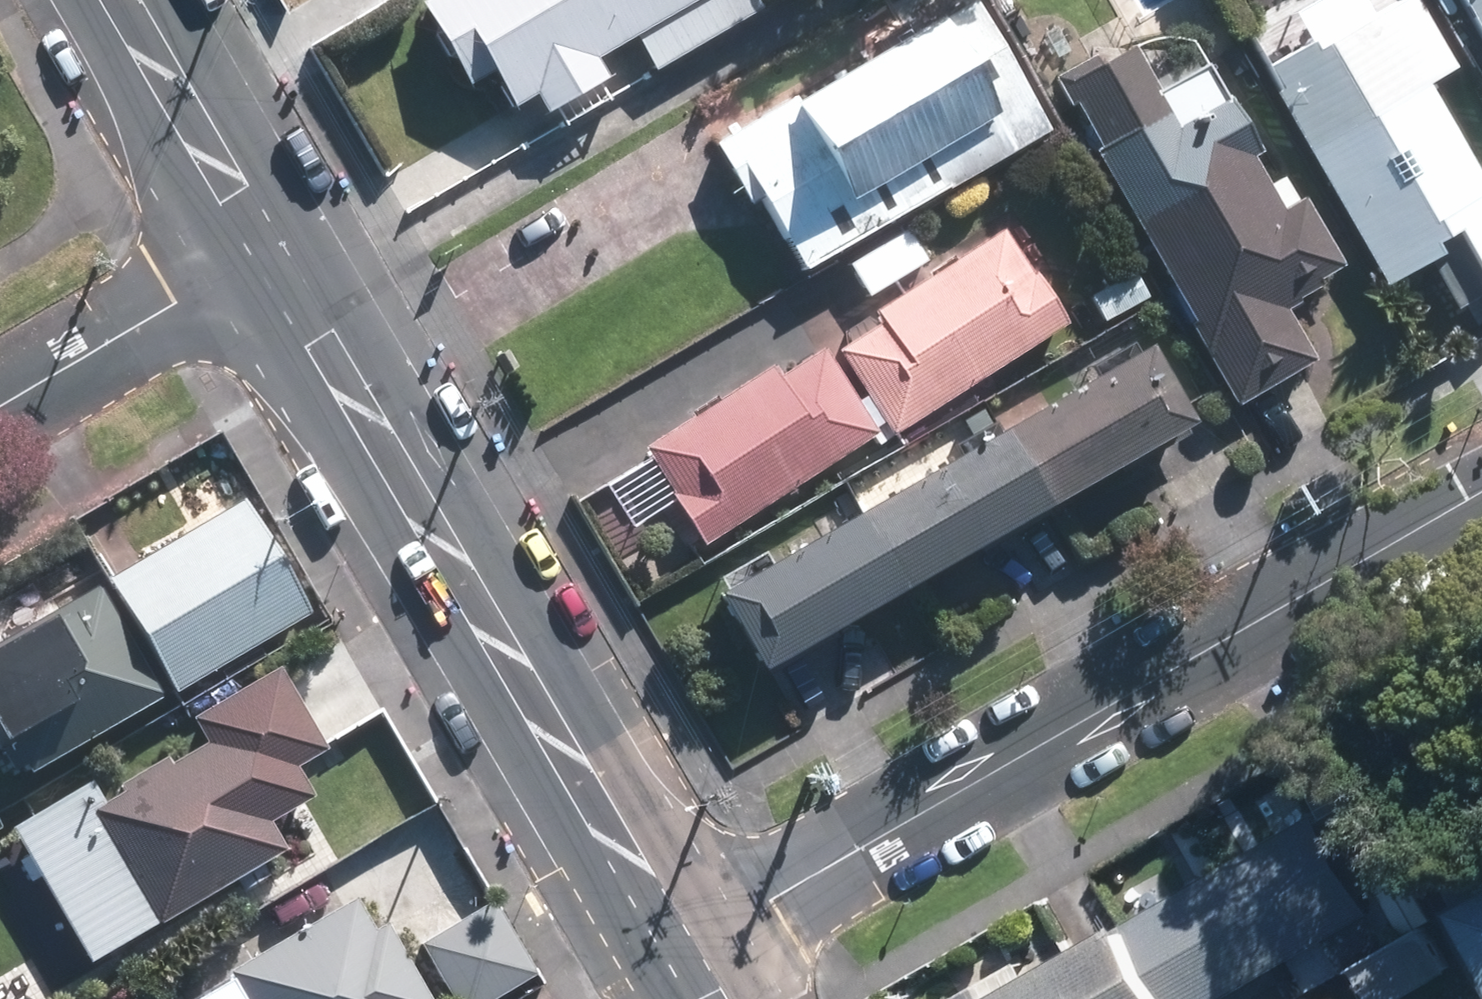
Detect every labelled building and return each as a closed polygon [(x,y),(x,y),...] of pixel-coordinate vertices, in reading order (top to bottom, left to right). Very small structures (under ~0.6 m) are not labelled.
[(425,3),(473,83),(499,68),(521,104),(540,93),(552,112),(649,54),(657,66),(768,0),(430,0),(425,3)] [(1044,125),(972,0),(954,0),(713,140),(747,201),(758,196),(800,267),(1044,125)] [(1387,290),(1447,255),(1441,245),(1465,231),(1481,260),(1481,166),(1432,80),(1457,65),(1419,0),(1392,0),(1309,48),(1304,41),(1262,65),(1276,89),(1272,92),(1387,290)] [(1481,28),(1481,0),(1466,0),(1481,28)] [(1088,145),(1236,399),(1315,353),(1285,301),(1319,281),(1314,274),(1336,261),(1298,193),(1276,206),(1245,152),(1253,148),(1201,58),(1153,86),(1126,39),(1094,58),(1091,52),(1050,75),(1067,102),(1068,102),(1092,142),(1088,145)] [(873,298),(933,262),(913,228),(852,265),(873,298)] [(707,546),(878,436),(884,445),(1073,323),(1040,272),(1037,273),(1008,229),(879,311),(886,322),(842,351),(870,395),(862,400),(828,348),(784,377),(778,367),(650,449),(679,493),(675,496),(707,546)] [(1101,316),(1145,291),(1130,266),(1087,290),(1101,316)] [(723,596),(770,677),(1203,426),(1156,345),(723,596)] [(246,496),(110,575),(176,690),(313,609),(246,496)] [(0,644),(0,720),(12,740),(0,748),(14,771),(26,764),(31,772),(164,693),(100,584),(0,644)] [(124,794),(109,802),(95,778),(15,824),(93,960),(291,847),(274,818),(314,795),(295,761),(324,744),(282,671),(198,719),(211,741),(176,761),(171,753),(118,783),(124,794)] [(1371,908),(1313,806),(973,998),(1210,998),(1371,908)] [(1373,886),(1399,934),(1433,913),(1405,867),(1373,886)] [(1440,908),(1481,984),(1481,884),(1440,908)] [(387,921),(376,927),(359,897),(266,949),(270,957),(195,998),(431,998),(387,921)] [(427,945),(457,998),(494,998),(534,977),(494,907),(427,945)] [(1451,970),(1425,927),(1352,968),(1354,971),(1307,998),(1400,998),(1451,970)]
